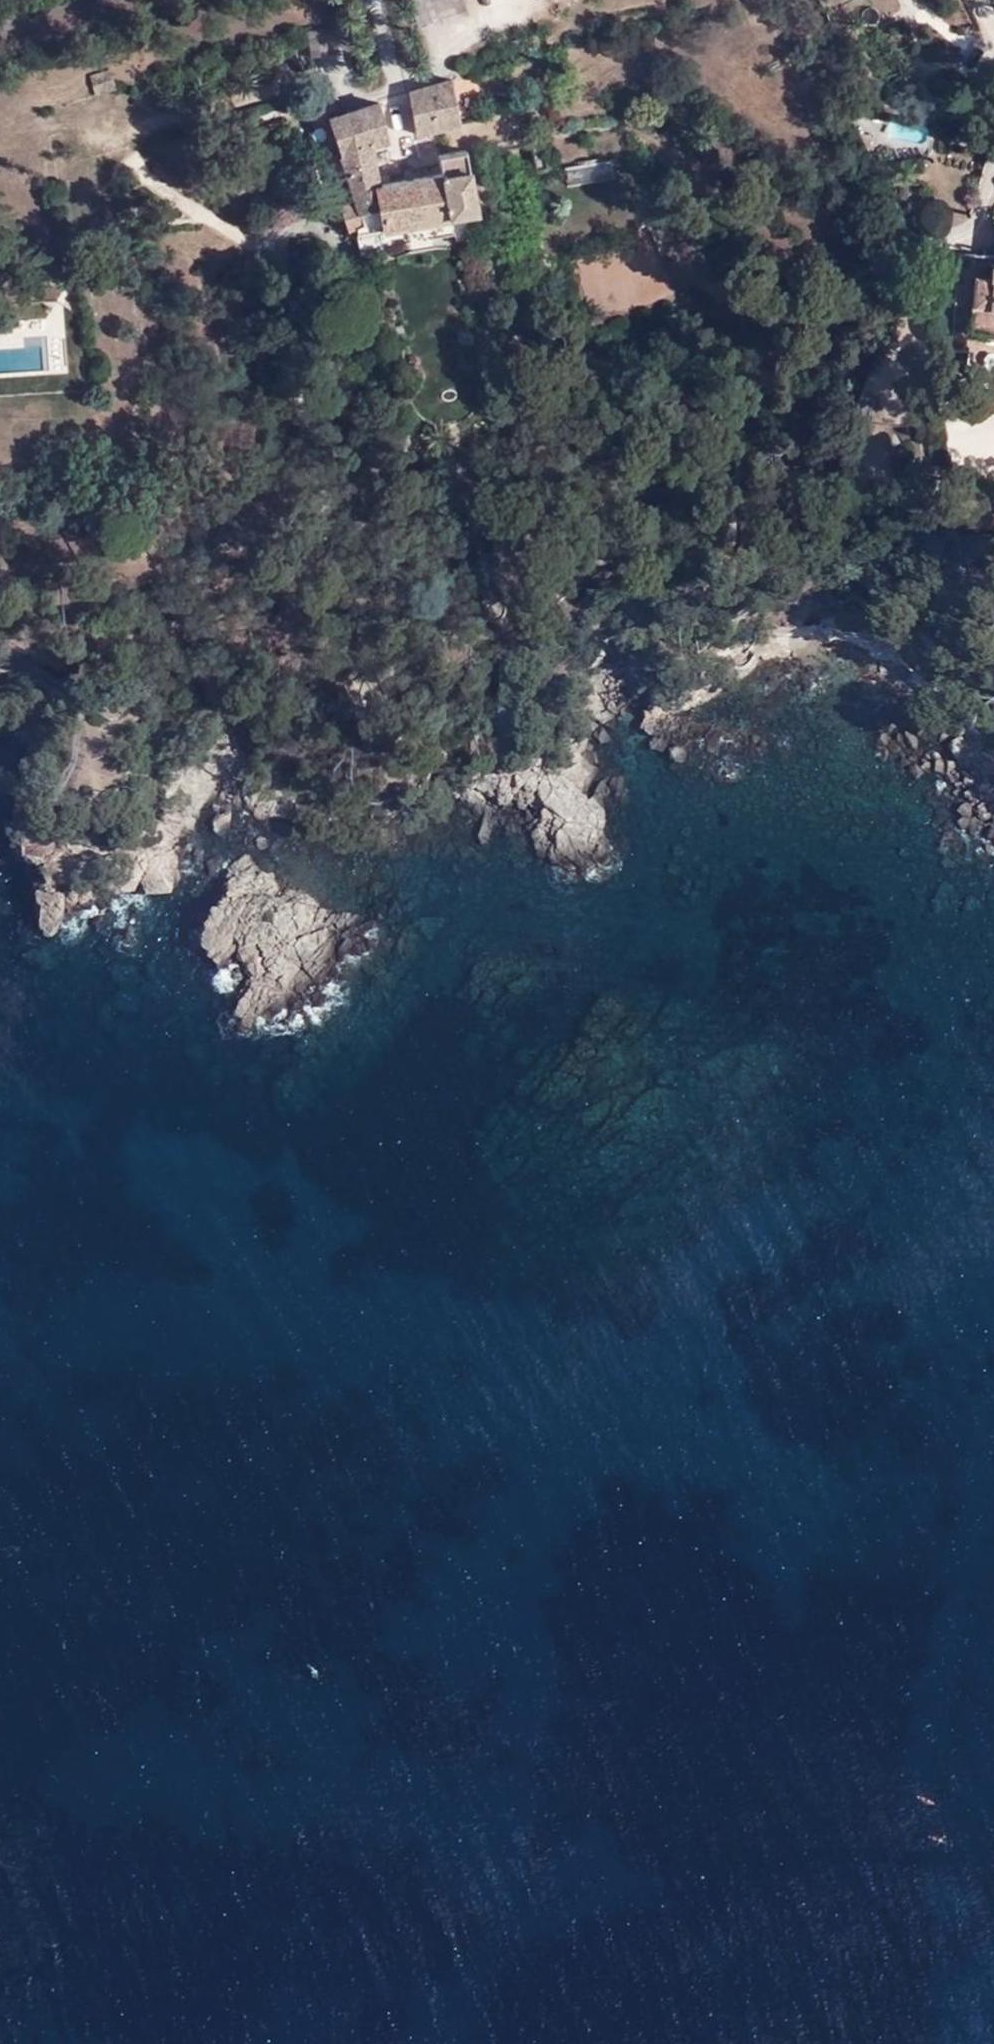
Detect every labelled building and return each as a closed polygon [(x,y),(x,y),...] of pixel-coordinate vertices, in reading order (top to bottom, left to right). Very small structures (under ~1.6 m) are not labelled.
[(110,70),(90,77),(95,96),(116,90),(110,70)] [(451,81),(408,94),(416,134),(460,123),(451,81)] [(465,151),(440,156),(444,173),(378,186),(371,146),(389,141),(379,103),(328,119),(355,201),(341,205),(348,228),(356,226),(357,231),(382,227),(383,231),(446,219),(446,216),(476,211),(465,151)] [(973,275),(970,331),(993,333),(993,265),(990,264),(989,277),(973,275)]
